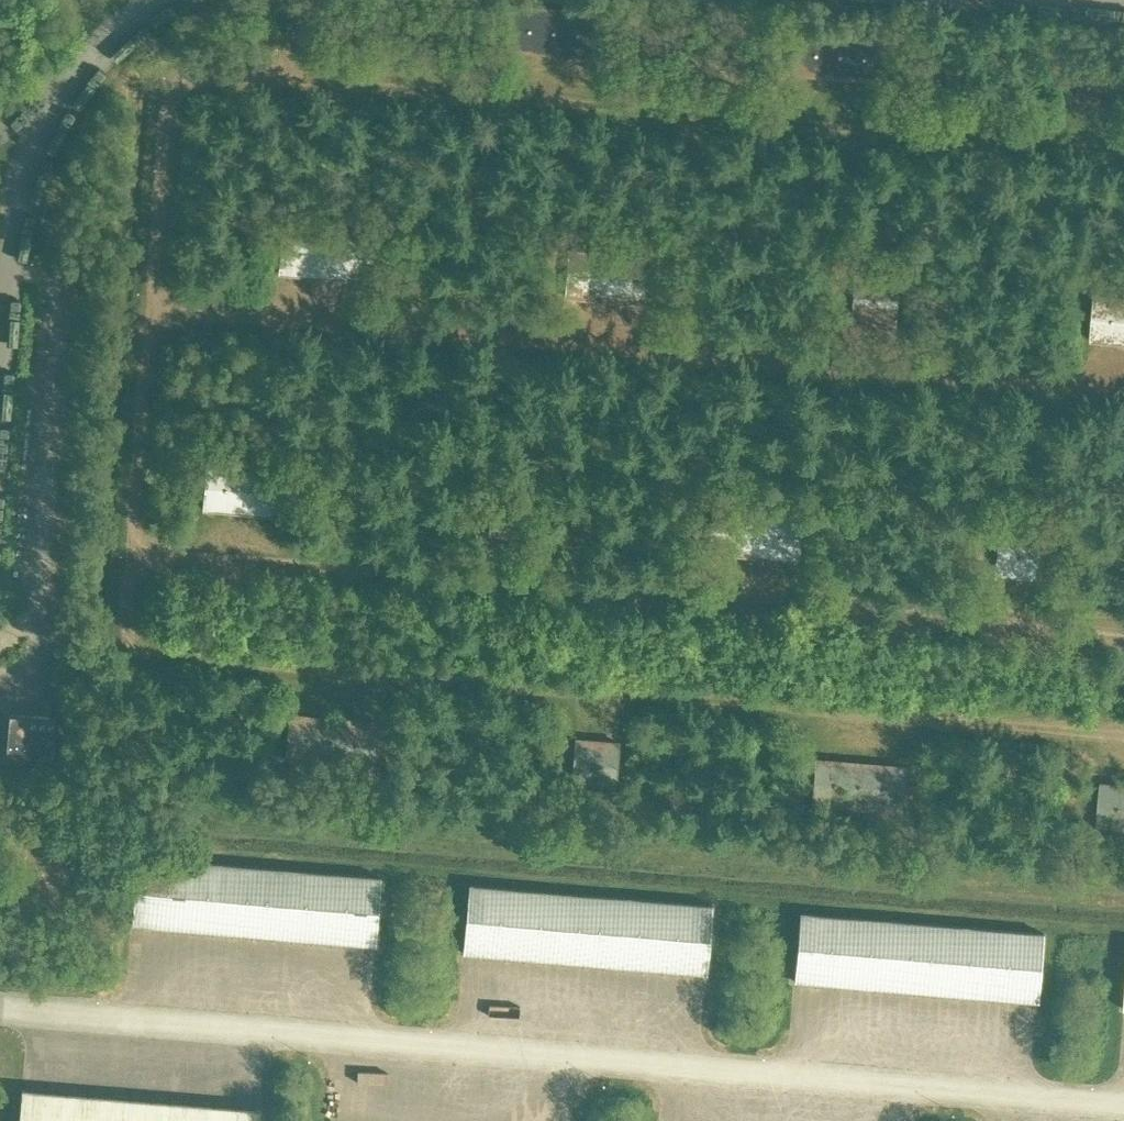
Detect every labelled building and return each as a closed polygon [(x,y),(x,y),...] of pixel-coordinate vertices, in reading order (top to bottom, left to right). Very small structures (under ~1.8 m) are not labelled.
[(593,58),(597,12),(508,5),(504,50),(593,58)] [(362,279),(367,280),(371,236),(282,228),(278,272),(283,273),(291,273),(305,274),(314,275),(331,277),(340,277),(354,278),(362,279)] [(618,300),(626,301),(640,302),(648,303),(653,303),(657,259),(568,252),(564,296),(569,296),(578,297),(586,297),(591,298),(600,299),(618,300)] [(900,324),(903,280),(859,277),(856,322),(900,324)] [(1094,295),(1090,339),(1095,340),(1104,340),(1107,341),(1118,342),(1123,342),(1123,298),(1094,295)] [(256,513),(264,513),(276,514),(278,515),(287,515),(291,516),(295,472),(206,464),(202,508),(207,509),(210,509),(216,509),(220,510),(229,510),(238,511),(256,513)] [(783,558),(792,558),(797,559),(801,515),(711,507),(708,551),(713,552),(721,552),(729,553),(735,554),(741,554),(743,554),(751,555),(761,556),(770,557),(783,558)] [(1047,535),(1003,532),(999,579),(1043,582),(1047,535)] [(53,756),(56,717),(10,713),(7,752),(53,756)] [(315,716),(301,715),(293,714),(288,714),(284,758),(373,765),(377,721),(372,721),(364,720),(350,719),(342,718),(332,718),(324,717),(315,716)] [(617,740),(573,737),(571,784),(614,787),(617,740)] [(819,759),(814,758),(811,802),(900,810),(904,766),(899,766),(895,765),(890,765),(884,764),(877,764),(873,763),(868,763),(850,762),(844,761),(841,761),(838,761),(828,760),(823,759),(819,759)] [(1100,783),(1097,827),(1123,829),(1123,785),(1114,784),(1105,783),(1100,783)] [(380,876),(136,855),(130,924),(374,945),(380,876)] [(711,904),(467,883),(462,952),(705,973),(711,904)] [(793,980),(1036,1001),(1042,932),(799,911),(793,980)] [(21,1089),(18,1120),(258,1120),(259,1109),(21,1089)]
